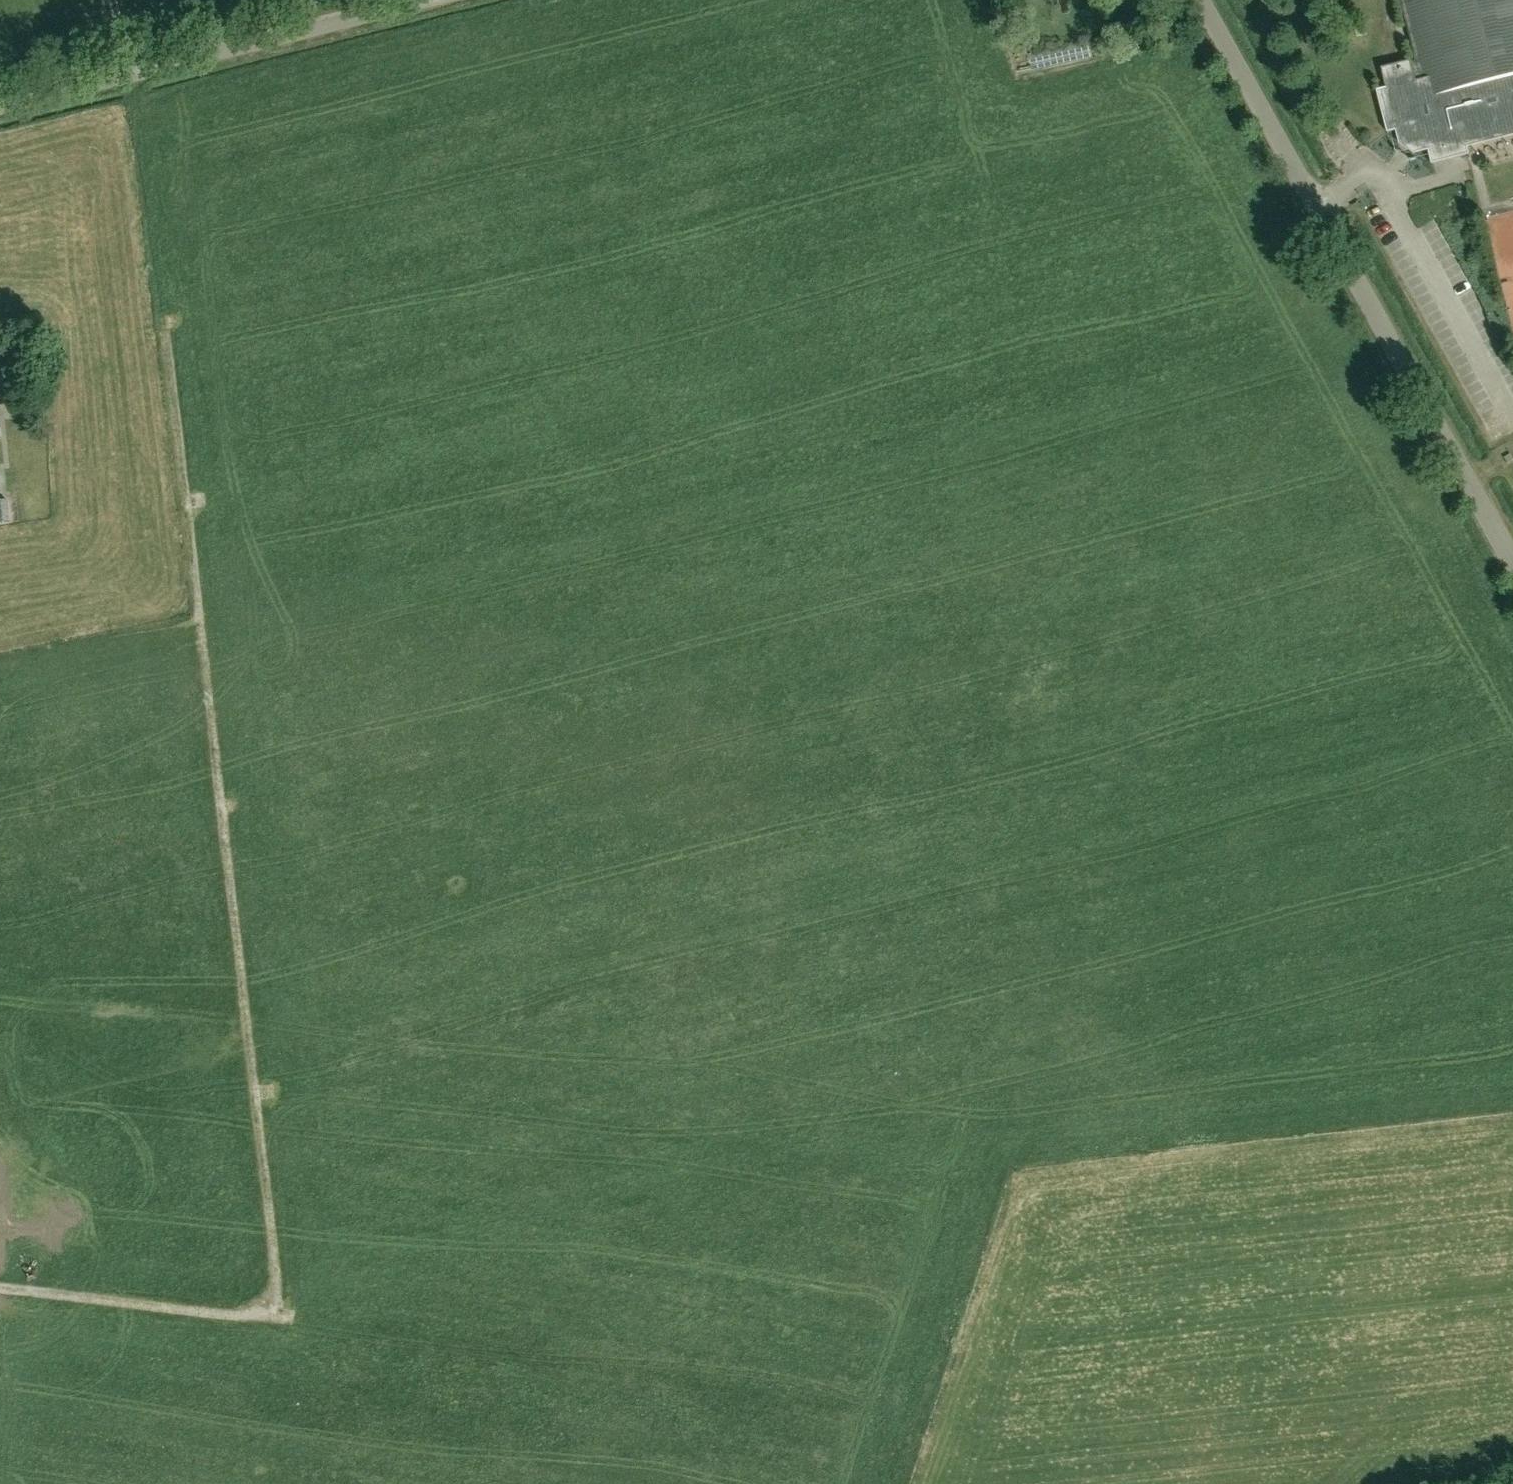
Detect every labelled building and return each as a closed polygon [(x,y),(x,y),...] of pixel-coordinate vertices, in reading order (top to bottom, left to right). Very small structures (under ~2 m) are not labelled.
[(1416,60),(1382,68),(1387,88),(1378,90),(1388,132),(1402,129),(1405,140),(1415,146),(1428,144),(1433,163),(1470,153),(1469,147),(1512,135),(1512,0),(1401,0),(1416,60)] [(9,501),(0,501),(0,522),(10,522),(9,501)]
